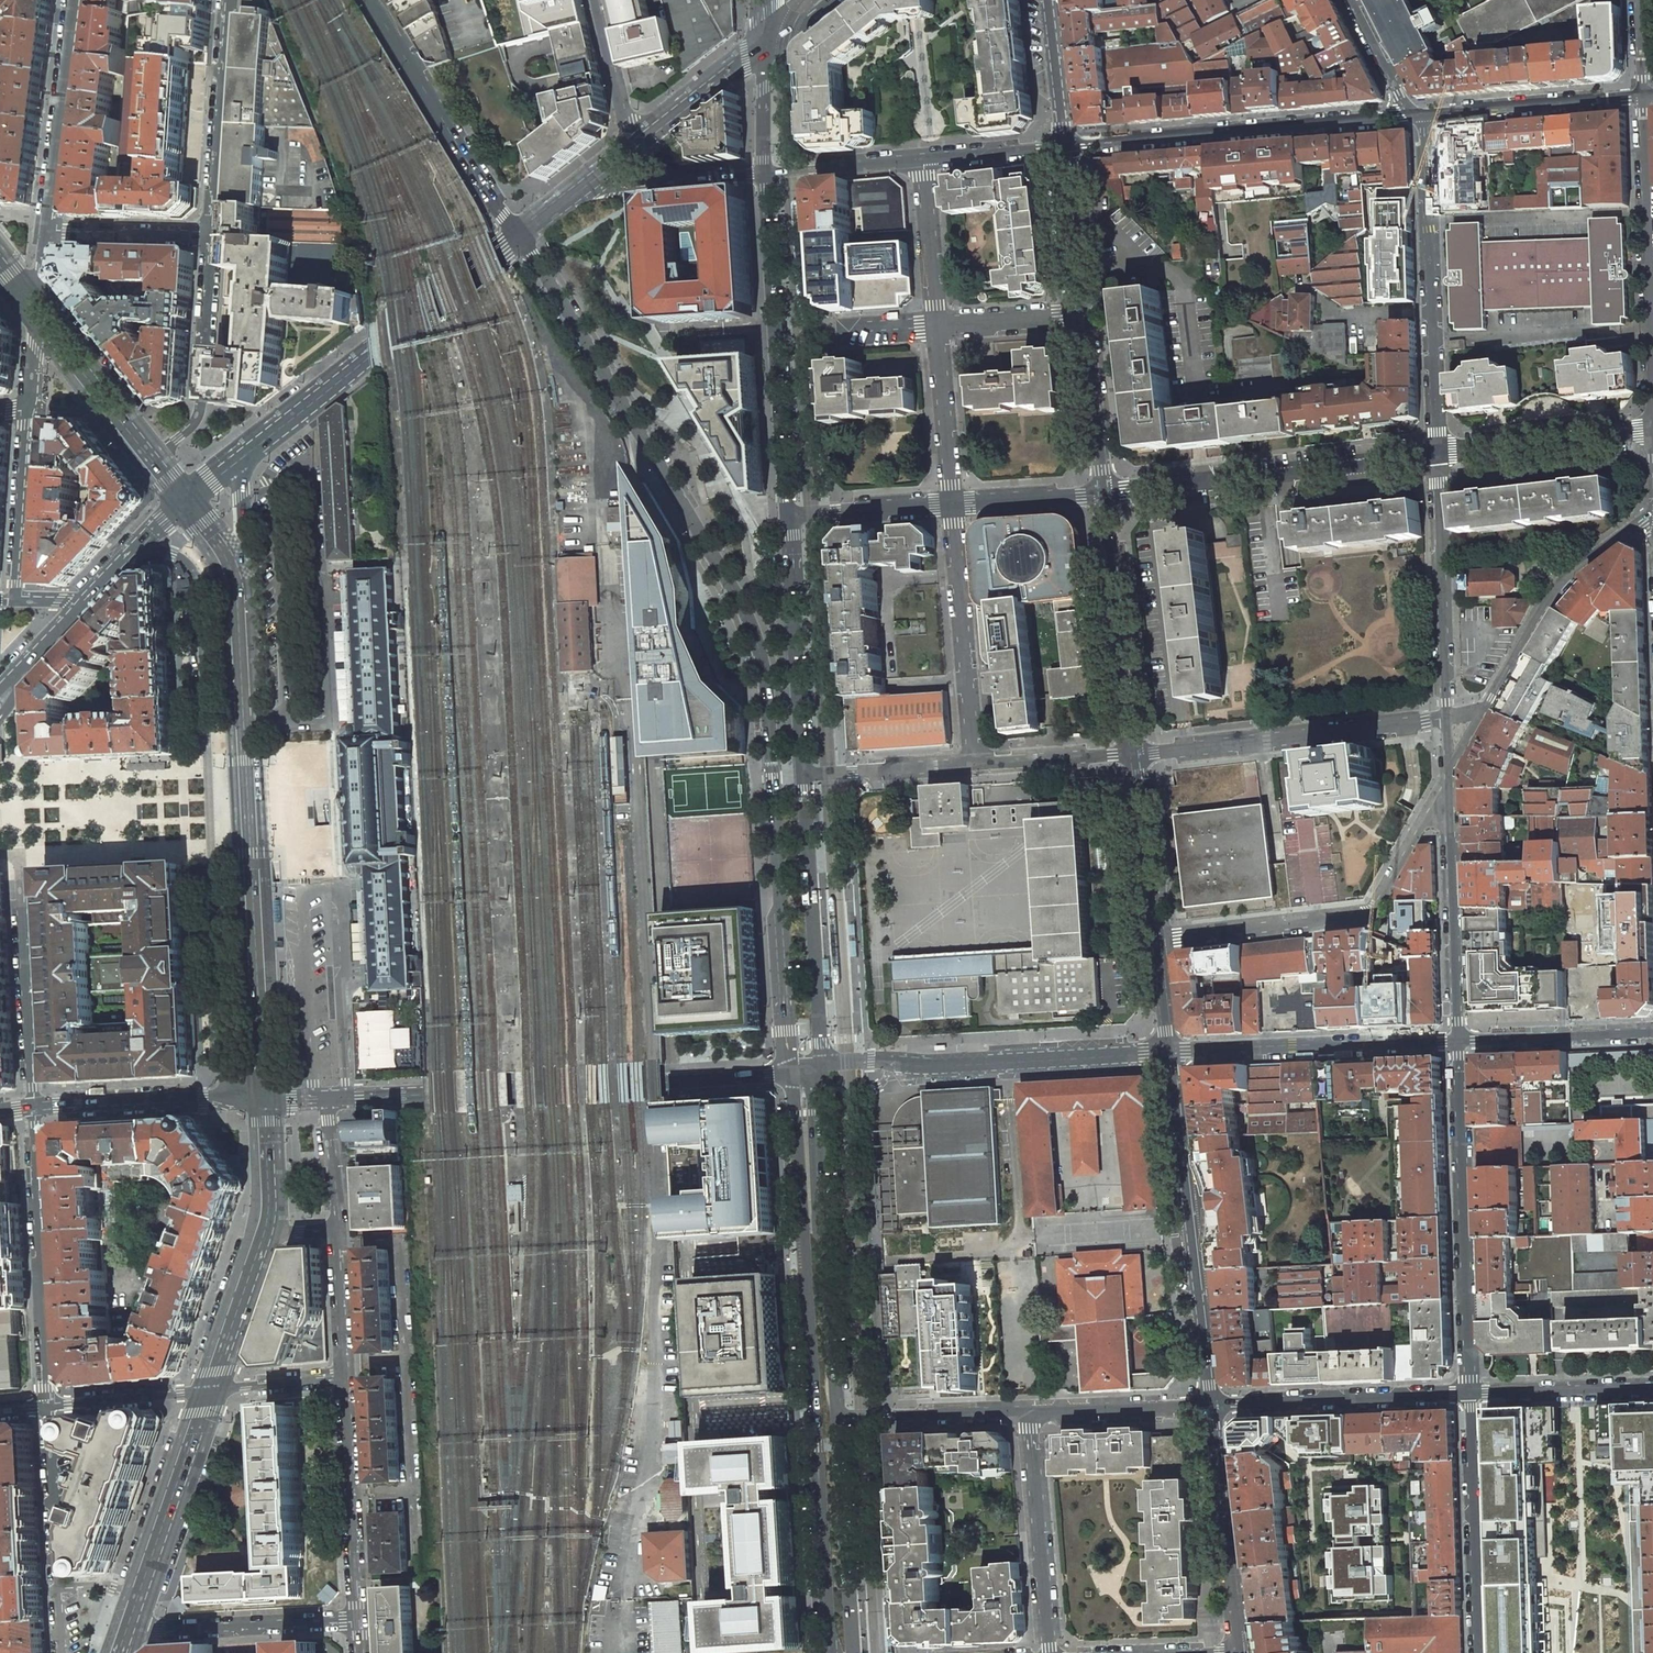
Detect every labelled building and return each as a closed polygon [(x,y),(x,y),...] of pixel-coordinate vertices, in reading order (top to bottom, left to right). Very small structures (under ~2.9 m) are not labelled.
[(5,16),(20,14),(23,17),(23,21),(52,25),(55,6),(55,0),(3,0),(5,16)] [(123,14),(129,15),(130,3),(130,0),(97,0),(96,10),(123,14)] [(177,9),(210,11),(211,0),(178,0),(177,9)] [(235,126),(263,127),(316,129),(266,0),(244,0),(235,126)] [(434,68),(455,60),(452,54),(450,47),(437,5),(434,0),(394,0),(434,68)] [(553,32),(546,0),(482,0),(495,40),(497,46),(553,32)] [(553,32),(556,32),(588,25),(583,0),(546,0),(553,32)] [(619,33),(618,33),(626,67),(678,55),(677,55),(680,54),(670,20),(653,25),(647,0),(611,0),(619,33)] [(736,33),(735,10),(734,0),(664,0),(670,20),(680,54),(685,73),(736,33)] [(853,14),(861,24),(859,25),(872,40),(891,25),(890,15),(889,0),(871,0),(853,14)] [(907,16),(910,15),(914,15),(922,14),(931,13),(930,0),(889,0),(890,15),(891,25),(902,16),(907,16)] [(966,104),(970,134),(970,138),(1022,133),(1033,121),(1027,72),(1019,0),(988,0),(995,64),(999,100),(966,104)] [(1070,17),(1107,12),(1106,7),(1122,5),(1123,11),(1162,6),(1159,2),(1158,0),(1068,0),(1070,17)] [(1159,2),(1162,6),(1182,42),(1195,66),(1228,50),(1245,42),(1234,18),(1204,33),(1186,1),(1186,0),(1164,0),(1159,2)] [(1209,22),(1229,12),(1223,0),(1198,0),(1209,22)] [(1238,15),(1251,39),(1267,31),(1283,23),(1289,20),(1278,0),(1267,0),(1238,14),(1238,15)] [(1298,16),(1330,0),(1290,0),(1298,16)] [(1297,35),(1302,45),(1306,43),(1325,33),(1345,23),(1333,0),(1330,0),(1298,16),(1302,24),(1310,21),(1313,27),(1297,35)] [(1370,2),(1404,69),(1433,55),(1436,53),(1425,32),(1433,27),(1428,18),(1420,22),(1409,0),(1373,0),(1370,2)] [(1457,18),(1467,38),(1472,46),(1495,44),(1501,43),(1583,0),(1492,0),(1457,18)] [(1070,17),(1075,54),(1124,48),(1123,40),(1098,43),(1097,34),(1160,26),(1162,44),(1182,42),(1162,6),(1123,11),(1107,12),(1070,17)] [(1622,8),(1590,11),(1591,28),(1592,28),(1596,83),(1615,82),(1624,71),(1622,8)] [(169,9),(129,16),(127,51),(126,58),(128,58),(141,59),(160,60),(190,62),(207,63),(208,46),(196,46),(195,54),(185,53),(185,51),(167,49),(169,26),(168,26),(169,9)] [(172,9),(169,9),(168,26),(169,26),(197,27),(197,28),(209,29),(210,11),(177,9),(172,9)] [(123,14),(96,10),(93,34),(90,58),(126,62),(126,58),(127,51),(122,51),(123,42),(122,41),(120,40),(123,14)] [(1427,16),(1428,18),(1433,27),(1434,29),(1443,25),(1436,11),(1427,16)] [(861,24),(853,14),(852,15),(859,25),(861,24)] [(862,48),(859,36),(858,30),(857,27),(859,25),(852,15),(832,31),(836,35),(837,58),(845,57),(852,56),(862,48)] [(16,25),(13,51),(11,69),(47,73),(49,50),(52,25),(23,21),(16,25)] [(1283,23),(1267,31),(1280,57),(1293,50),(1295,49),(1283,23)] [(1355,43),(1345,23),(1325,33),(1327,38),(1322,40),(1320,42),(1320,46),(1321,48),(1323,51),(1327,52),(1333,49),(1335,53),(1355,43)] [(613,129),(600,72),(588,25),(556,32),(561,52),(566,72),(567,79),(569,86),(571,96),(554,100),(558,116),(560,126),(533,146),(536,155),(541,167),(544,175),(546,182),(613,129)] [(859,36),(862,48),(872,40),(859,25),(857,27),(858,30),(859,36)] [(1596,83),(1592,28),(1591,28),(1593,47),(1568,49),(1568,46),(1563,47),(1563,49),(1538,52),(1538,53),(1541,88),(1596,83)] [(806,61),(837,58),(836,35),(832,31),(828,34),(809,49),(807,51),(806,55),(806,61)] [(1267,31),(1251,39),(1251,55),(1252,62),(1280,59),(1280,57),(1267,31)] [(1467,38),(1449,47),(1451,65),(1454,95),(1496,92),(1472,46),(1467,38)] [(1245,42),(1228,50),(1229,57),(1251,55),(1251,39),(1245,42)] [(1124,48),(1075,54),(1079,94),(1109,91),(1132,89),(1141,89),(1163,87),(1164,97),(1166,120),(1199,117),(1195,66),(1182,42),(1162,44),(1124,48)] [(1295,49),(1293,50),(1302,69),(1310,65),(1316,62),(1306,43),(1302,45),(1295,49)] [(1335,53),(1322,59),(1328,72),(1344,64),(1347,71),(1353,68),(1365,62),(1355,43),(1335,53)] [(1541,88),(1538,53),(1519,55),(1519,52),(1514,52),(1514,55),(1490,57),(1495,44),(1472,46),(1496,92),(1541,88)] [(1228,50),(1195,66),(1199,117),(1235,115),(1232,83),(1229,57),(1228,50)] [(1280,59),(1281,73),(1303,69),(1302,69),(1293,50),(1280,57),(1280,59)] [(1438,63),(1433,55),(1404,69),(1419,99),(1454,95),(1451,65),(1443,66),(1438,63)] [(806,61),(809,93),(840,90),(838,66),(852,56),(845,57),(837,58),(806,61)] [(126,62),(90,58),(88,76),(85,94),(112,97),(115,75),(123,76),(122,79),(125,79),(126,62)] [(134,163),(141,59),(128,58),(126,58),(126,62),(125,79),(122,119),(121,134),(120,152),(119,163),(134,163)] [(1316,62),(1310,65),(1318,81),(1331,80),(1331,78),(1328,72),(1322,59),(1316,62)] [(190,62),(160,60),(153,163),(154,166),(152,181),(146,181),(146,184),(118,184),(117,190),(115,218),(126,218),(126,214),(142,214),(142,215),(150,215),(173,215),(173,219),(185,220),(197,208),(198,188),(182,187),(186,126),(187,118),(187,110),(190,62)] [(434,68),(442,80),(454,73),(450,63),(455,61),(455,60),(434,68)] [(1353,68),(1355,82),(1356,104),(1384,102),(1384,100),(1365,62),(1353,68)] [(11,69),(5,117),(41,121),(44,98),(47,73),(11,69)] [(907,78),(910,81),(913,83),(916,83),(915,74),(913,72),(912,71),(909,71),(908,72),(906,74),(906,75),(907,78)] [(1281,73),(1253,76),(1253,81),(1256,113),(1284,110),(1281,79),(1281,73)] [(1356,104),(1355,82),(1345,83),(1341,73),(1331,78),(1331,80),(1332,87),(1334,106),(1356,104)] [(1289,79),(1281,79),(1284,110),(1306,108),(1304,89),(1304,83),(1290,85),(1289,79)] [(1253,81),(1232,83),(1235,115),(1256,113),(1253,81)] [(1334,106),(1332,87),(1316,88),(1304,89),(1306,108),(1334,106)] [(1132,89),(1133,100),(1134,123),(1166,120),(1164,97),(1142,99),(1141,89),(1132,89)] [(809,93),(810,118),(841,115),(841,116),(842,116),(840,90),(809,93)] [(1109,91),(1079,94),(1083,127),(1134,123),(1133,100),(1116,101),(1117,107),(1110,108),(1109,91)] [(112,97),(85,94),(83,112),(81,129),(121,134),(122,119),(121,119),(120,122),(110,121),(112,97)] [(740,96),(673,148),(681,159),(682,165),(740,160),(745,160),(740,96)] [(843,150),(871,148),(873,146),(875,144),(876,140),(875,114),(867,114),(867,118),(841,120),(843,149),(843,150)] [(1580,145),(1581,154),(1603,154),(1604,161),(1627,160),(1626,114),(1579,118),(1580,145)] [(843,149),(841,120),(841,116),(841,115),(810,118),(812,141),(824,152),(843,150),(843,149)] [(7,131),(5,147),(10,153),(12,153),(11,166),(35,169),(38,146),(41,121),(5,117),(3,130),(7,131)] [(1579,118),(1549,120),(1550,148),(1580,145),(1579,118)] [(1549,120),(1513,123),(1514,151),(1550,148),(1549,120)] [(1515,164),(1515,160),(1514,151),(1513,123),(1488,125),(1489,144),(1490,153),(1506,152),(1506,164),(1515,164)] [(1488,125),(1471,127),(1471,146),(1489,144),(1488,125)] [(263,127),(235,126),(230,206),(256,207),(260,207),(262,161),(279,161),(279,153),(262,152),(263,127)] [(316,129),(263,127),(262,152),(279,153),(279,161),(262,161),(260,207),(270,208),(342,210),(316,129)] [(1458,180),(1490,179),(1489,166),(1469,167),(1469,159),(1471,158),(1470,146),(1471,146),(1471,127),(1456,128),(1457,146),(1442,147),(1443,163),(1457,163),(1458,180)] [(76,170),(107,171),(110,148),(118,149),(117,152),(120,152),(121,134),(81,129),(78,150),(76,170)] [(1409,132),(1386,134),(1389,173),(1363,175),(1364,187),(1369,230),(1413,228),(1412,188),(1409,132)] [(1382,135),(1360,137),(1362,166),(1363,166),(1378,165),(1385,164),(1382,135)] [(1360,137),(1335,139),(1337,162),(1338,175),(1363,173),(1363,166),(1362,166),(1360,137)] [(1335,139),(1301,142),(1304,165),(1325,163),(1331,163),(1337,162),(1335,139)] [(1301,142),(1211,150),(1214,191),(1305,182),(1304,165),(1301,142)] [(1216,212),(1214,191),(1211,150),(1193,151),(1195,176),(1196,176),(1197,175),(1198,173),(1199,172),(1199,169),(1206,168),(1207,179),(1199,180),(1201,209),(1210,208),(1211,213),(1216,212)] [(1193,151),(1174,153),(1176,171),(1177,182),(1177,190),(1183,190),(1192,189),(1191,178),(1187,179),(1186,170),(1190,170),(1190,172),(1191,174),(1192,175),(1195,176),(1193,151)] [(1174,153),(1120,157),(1122,176),(1176,171),(1174,153)] [(1581,156),(1550,158),(1551,209),(1583,208),(1581,156)] [(1096,159),(1092,165),(1107,184),(1124,208),(1127,207),(1126,200),(1125,188),(1122,176),(1120,157),(1096,159)] [(1550,158),(1542,159),(1542,167),(1539,167),(1540,197),(1516,198),(1516,210),(1551,209),(1550,158)] [(1629,207),(1627,160),(1604,161),(1590,161),(1592,208),(1629,207)] [(1337,162),(1331,163),(1331,170),(1326,170),(1328,192),(1307,195),(1309,217),(1329,204),(1340,208),(1340,205),(1341,204),(1338,175),(1337,162)] [(2,205),(30,206),(35,169),(11,166),(10,168),(4,167),(2,165),(0,163),(0,202),(2,205)] [(1107,184),(1092,165),(1088,170),(1090,186),(1107,184)] [(1027,166),(1003,169),(994,170),(994,174),(997,192),(997,197),(997,199),(998,206),(1007,205),(1007,206),(1010,206),(1018,205),(1020,205),(1031,204),(1031,203),(1038,202),(1035,177),(1028,177),(1027,166)] [(73,194),(70,217),(115,218),(117,190),(115,190),(114,193),(108,192),(105,197),(103,195),(104,193),(107,171),(76,170),(73,194)] [(997,192),(994,174),(994,170),(980,172),(975,172),(973,178),(972,176),(970,175),(972,192),(974,209),(998,206),(997,199),(997,197),(997,192)] [(950,190),(952,211),(974,209),(972,192),(970,175),(968,174),(966,175),(965,177),(966,189),(950,190)] [(965,177),(951,178),(949,178),(950,190),(966,189),(965,177)] [(863,209),(865,235),(908,232),(905,188),(892,178),(850,182),(852,210),(863,209)] [(1459,198),(1444,199),(1445,213),(1491,211),(1490,199),(1490,179),(1458,180),(1459,198)] [(826,184),(815,196),(818,238),(850,236),(855,235),(854,221),(850,221),(849,213),(852,213),(852,210),(850,182),(826,184)] [(1177,182),(1167,183),(1168,194),(1177,192),(1177,190),(1177,182)] [(1133,187),(1125,188),(1126,200),(1134,199),(1133,187)] [(1369,230),(1364,187),(1352,189),(1353,203),(1341,204),(1340,205),(1340,208),(1344,248),(1360,235),(1367,230),(1369,230)] [(648,212),(650,250),(653,313),(666,324),(677,323),(696,322),(743,318),(746,316),(752,309),(754,306),(754,299),(748,202),(735,192),(659,199),(656,202),(656,201),(648,212)] [(1516,210),(1516,198),(1490,199),(1491,211),(1516,210)] [(1021,233),(1041,231),(1039,216),(1044,216),(1043,208),(1031,209),(1031,204),(1020,205),(1018,205),(1010,206),(1007,206),(1010,235),(1020,233),(1021,233)] [(256,207),(230,206),(227,240),(260,241),(260,227),(255,227),(256,207)] [(260,207),(256,207),(255,227),(260,227),(260,241),(269,241),(270,208),(260,207)] [(342,210),(270,208),(269,241),(289,242),(341,243),(342,210)] [(1124,208),(1112,217),(1113,219),(1115,222),(1115,221),(1117,224),(1129,215),(1124,208)] [(1048,254),(1045,230),(1044,216),(1039,216),(1041,231),(1044,255),(1048,254)] [(1454,232),(1450,232),(1452,278),(1449,279),(1447,282),(1448,284),(1449,287),(1452,287),(1453,325),(1457,325),(1458,331),(1487,330),(1486,311),(1595,307),(1596,326),(1625,325),(1624,318),(1628,318),(1627,281),(1630,280),(1631,277),(1631,275),(1629,272),(1627,271),(1625,225),(1621,225),(1621,219),(1592,220),(1592,239),(1484,243),(1483,224),(1454,225),(1454,232)] [(1276,224),(1281,275),(1314,271),(1310,221),(1276,224)] [(1367,230),(1360,235),(1361,248),(1374,247),(1386,247),(1397,246),(1397,257),(1413,257),(1413,228),(1369,230),(1367,230)] [(1041,231),(1021,233),(1020,233),(1010,235),(1013,262),(1049,257),(1048,254),(1044,255),(1041,231)] [(1342,306),(1366,305),(1361,248),(1360,235),(1344,248),(1314,271),(1313,271),(1314,284),(1314,288),(1342,306)] [(850,236),(818,238),(822,301),(826,301),(826,305),(834,304),(834,312),(855,311),(856,311),(890,308),(890,309),(902,308),(901,296),(914,295),(910,245),(856,248),(857,250),(851,250),(850,236)] [(260,241),(227,240),(225,269),(258,271),(252,358),(242,357),(220,355),(216,403),(260,406),(280,390),(285,312),(291,311),(293,322),(352,326),(354,296),(338,295),(338,293),(330,292),(330,294),(295,292),(290,302),(285,302),(289,242),(269,241),(260,241)] [(1183,244),(1174,245),(1175,259),(1184,258),(1183,244)] [(1374,247),(1361,248),(1366,305),(1379,304),(1374,247)] [(114,251),(66,249),(62,281),(78,302),(78,303),(83,309),(84,309),(91,318),(111,302),(100,288),(101,284),(103,281),(104,277),(104,281),(112,281),(114,251)] [(193,253),(114,251),(112,281),(117,281),(119,280),(122,282),(142,283),(142,286),(146,286),(146,283),(160,283),(161,282),(161,281),(163,281),(163,295),(191,297),(194,254),(193,253)] [(1011,299),(1045,295),(1052,286),(1051,278),(1046,278),(1045,271),(1038,271),(1038,264),(1049,263),(1049,257),(1013,262),(1014,274),(1007,275),(1008,279),(1002,280),(1003,288),(1003,292),(1010,292),(1011,299)] [(1038,271),(1045,271),(1050,270),(1049,263),(1038,264),(1038,271)] [(111,283),(107,286),(116,297),(119,296),(111,286),(111,283)] [(1224,288),(1212,288),(1213,298),(1225,308),(1224,288)] [(1160,292),(1127,295),(1142,427),(1139,427),(1141,452),(1235,441),(1231,411),(1231,408),(1174,414),(1160,292)] [(111,302),(91,318),(120,355),(142,337),(139,333),(139,328),(143,324),(157,325),(157,323),(160,324),(163,327),(163,332),(188,334),(191,298),(191,297),(163,295),(162,295),(159,299),(121,300),(116,303),(113,300),(111,302)] [(1286,302),(1282,295),(1252,319),(1252,322),(1286,338),(1348,366),(1348,359),(1346,325),(1326,326),(1326,330),(1314,331),(1314,326),(1315,296),(1294,295),(1294,302),(1286,302)] [(7,394),(11,393),(12,391),(13,388),(14,369),(16,369),(16,366),(14,366),(14,359),(16,359),(16,356),(14,356),(16,338),(16,334),(14,330),(7,322),(0,327),(0,395),(7,394)] [(1417,356),(1416,323),(1388,324),(1389,357),(1417,356)] [(184,401),(188,334),(163,332),(150,331),(147,333),(150,337),(159,337),(159,338),(158,351),(154,352),(152,350),(154,348),(150,344),(149,345),(142,337),(120,355),(139,380),(139,381),(144,387),(145,388),(161,408),(184,401)] [(1449,341),(1449,351),(1466,349),(1465,340),(1460,340),(1449,341)] [(973,379),(975,411),(1016,408),(1028,407),(1029,411),(1064,408),(1058,353),(1027,354),(1027,350),(1025,351),(1026,376),(1010,377),(1010,374),(996,375),(996,378),(989,378),(982,379),(973,379)] [(1635,375),(1634,375),(1632,356),(1616,358),(1610,353),(1607,354),(1607,350),(1580,353),(1580,360),(1576,360),(1573,363),(1565,364),(1569,401),(1590,398),(1635,393),(1635,375)] [(1287,354),(1272,356),(1276,390),(1291,389),(1287,354)] [(1352,425),(1398,420),(1398,421),(1419,419),(1417,356),(1389,357),(1348,359),(1348,366),(1377,380),(1377,382),(1371,390),(1358,392),(1358,385),(1348,386),(1352,425)] [(756,495),(766,494),(764,463),(758,359),(750,359),(708,361),(701,362),(686,363),(677,364),(692,389),(756,495)] [(1454,414),(1520,406),(1516,370),(1508,371),(1505,368),(1500,369),(1499,362),(1472,365),(1473,370),(1469,370),(1465,375),(1450,377),(1451,398),(1452,398),(1454,414)] [(832,365),(828,365),(829,374),(830,374),(831,385),(829,385),(830,397),(828,397),(829,407),(831,407),(832,421),(865,419),(865,415),(916,412),(915,391),(912,392),(911,381),(872,383),(863,384),(862,363),(832,365)] [(1295,433),(1347,428),(1347,426),(1352,425),(1348,386),(1305,390),(1306,397),(1292,399),(1292,404),(1295,433)] [(1256,408),(1231,411),(1235,441),(1295,433),(1292,404),(1291,402),(1288,402),(1289,404),(1268,407),(1268,405),(1256,406),(1256,408)] [(356,559),(348,407),(342,404),(338,408),(323,419),(331,562),(354,561),(356,561),(356,559)] [(51,420),(48,471),(77,475),(76,474),(77,459),(82,459),(97,479),(98,479),(98,473),(115,460),(86,423),(51,420)] [(0,428),(0,491),(5,491),(9,431),(5,427),(0,428)] [(109,541),(144,504),(144,503),(146,501),(145,498),(115,460),(98,473),(98,479),(95,524),(95,526),(109,541)] [(48,471),(44,524),(72,526),(73,526),(76,524),(79,477),(77,475),(48,471)] [(1608,480),(1457,498),(1461,533),(1612,516),(1608,480)] [(662,748),(663,760),(747,755),(744,708),(720,685),(700,639),(695,629),(693,592),(680,541),(646,484),(662,748)] [(1417,502),(1296,517),(1300,552),(1421,538),(1417,502)] [(627,532),(627,507),(609,507),(609,532),(627,532)] [(1024,605),(1056,601),(1089,598),(1081,536),(1079,529),(1077,525),(1078,525),(1074,520),(1068,518),(1068,519),(1064,518),(1056,518),(1014,521),(1014,520),(992,522),(989,522),(982,526),(978,531),(975,538),(975,545),(976,555),(976,559),(977,569),(980,607),(981,610),(999,608),(1024,605)] [(44,524),(40,586),(65,586),(66,586),(92,559),(95,526),(95,524),(86,523),(77,534),(75,537),(74,537),(74,538),(75,538),(71,547),(66,544),(72,531),(72,526),(44,524)] [(95,526),(92,559),(109,541),(95,526)] [(846,667),(848,699),(881,697),(881,688),(881,680),(880,672),(883,672),(882,656),(879,657),(879,649),(877,620),(876,613),(879,613),(877,583),(874,583),(874,575),(877,572),(873,567),(873,565),(883,564),(884,567),(891,567),(891,564),(898,563),(898,566),(905,566),(906,573),(918,573),(918,565),(921,565),(920,557),(928,557),(927,549),(935,549),(934,538),(922,527),(896,528),(896,537),(883,538),(878,534),(878,530),(848,531),(838,543),(838,544),(841,544),(841,554),(838,554),(839,561),(842,560),(843,583),(840,583),(842,615),(845,615),(847,640),(844,640),(845,652),(847,652),(848,667),(846,667)] [(1192,535),(1174,537),(1193,699),(1196,698),(1196,699),(1220,696),(1224,695),(1206,544),(1205,533),(1198,534),(1198,531),(1192,532),(1192,535)] [(1242,534),(1227,536),(1227,542),(1228,548),(1244,546),(1242,534)] [(1615,707),(1648,718),(1642,554),(1627,547),(1581,583),(1556,609),(1584,627),(1599,612),(1610,616),(1615,707)] [(927,549),(928,557),(936,556),(935,549),(927,549)] [(356,605),(357,615),(356,615),(357,619),(358,629),(357,629),(357,632),(358,632),(358,643),(358,646),(359,646),(359,656),(359,660),(360,670),(359,670),(359,673),(360,673),(361,684),(360,684),(360,687),(361,687),(361,697),(361,701),(362,701),(362,711),(361,711),(362,715),(362,714),(363,725),(362,725),(362,728),(363,728),(364,738),(363,738),(363,739),(355,739),(350,739),(351,748),(352,767),(352,771),(353,790),(353,793),(354,793),(355,812),(354,812),(354,816),(355,816),(356,835),(355,835),(355,838),(356,838),(357,857),(356,857),(357,866),(362,866),(370,865),(370,866),(371,876),(370,876),(370,879),(371,879),(372,889),(371,889),(371,893),(372,893),(372,903),(372,907),(373,907),(373,917),(372,917),(373,920),(374,931),(373,931),(373,934),(374,934),(375,944),(374,944),(374,948),(375,948),(375,958),(375,961),(376,961),(376,972),(375,972),(376,975),(377,985),(376,985),(376,992),(378,992),(378,1001),(378,1002),(402,1001),(414,1000),(413,990),(414,990),(392,569),(391,569),(390,557),(356,559),(356,561),(354,561),(355,571),(354,571),(354,577),(355,577),(356,588),(355,588),(355,591),(356,591),(356,601),(356,605)] [(560,561),(566,672),(593,670),(590,606),(598,605),(596,559),(594,559),(572,560),(560,561)] [(1466,579),(1464,579),(1464,581),(1466,581),(1466,587),(1464,587),(1464,589),(1466,589),(1466,591),(1470,590),(1471,596),(1507,594),(1506,592),(1510,592),(1516,587),(1516,577),(1510,572),(1506,572),(1506,571),(1470,572),(1470,578),(1465,578),(1466,579)] [(170,655),(166,575),(165,574),(145,575),(144,576),(101,621),(123,640),(135,628),(135,627),(134,626),(136,623),(142,625),(142,630),(140,630),(141,644),(137,644),(134,644),(134,645),(132,644),(128,647),(129,656),(170,655)] [(916,594),(924,601),(924,593),(916,594)] [(1056,601),(1064,669),(1050,670),(1054,701),(1092,696),(1095,694),(1098,690),(1099,682),(1089,598),(1056,601)] [(1533,605),(1527,601),(1517,600),(1517,604),(1496,605),(1496,606),(1496,627),(1518,628),(1518,625),(1522,625),(1533,605)] [(999,608),(1006,664),(1008,677),(1010,698),(1014,724),(1015,732),(1039,729),(1024,605),(999,608)] [(983,625),(986,660),(988,663),(992,665),(994,666),(1001,665),(1006,664),(999,608),(981,610),(981,613),(982,618),(981,620),(983,625)] [(1551,666),(1576,625),(1556,613),(1530,657),(1548,664),(1551,666)] [(62,662),(89,688),(104,672),(100,668),(102,664),(106,669),(117,658),(112,653),(124,641),(123,640),(101,621),(62,662)] [(895,630),(908,629),(908,622),(895,623),(895,630)] [(129,656),(131,702),(172,700),(170,655),(129,656)] [(1548,664),(1530,657),(1517,678),(1520,679),(1518,683),(1513,691),(1510,690),(1498,712),(1528,724),(1544,696),(1552,683),(1544,679),(1552,666),(1551,666),(1548,664)] [(62,662),(34,690),(36,718),(67,716),(67,703),(69,701),(72,704),(89,688),(62,662)] [(928,662),(921,671),(929,670),(928,662)] [(1010,698),(1008,677),(1002,677),(997,678),(1000,699),(1010,698)] [(1510,690),(1513,691),(1518,683),(1520,679),(1517,678),(1510,690)] [(1556,684),(1543,718),(1595,739),(1601,724),(1588,719),(1589,716),(1592,717),(1597,704),(1574,695),(1576,692),(1573,691),(1556,684)] [(945,745),(952,745),(947,692),(881,697),(848,699),(849,717),(851,752),(857,751),(945,745)] [(1000,699),(1003,725),(1014,724),(1010,698),(1000,699)] [(130,727),(131,757),(176,755),(172,700),(131,702),(132,712),(134,719),(135,720),(135,727),(130,727)] [(1648,718),(1615,707),(1609,720),(1611,759),(1650,774),(1649,746),(1646,746),(1645,730),(1648,730),(1648,718)] [(1528,724),(1498,712),(1481,741),(1512,752),(1521,737),(1523,738),(1524,735),(1522,734),(1528,724)] [(36,718),(38,749),(42,761),(88,759),(86,728),(74,728),(72,731),(69,729),(71,727),(70,724),(68,724),(67,716),(36,718)] [(105,759),(112,759),(112,758),(131,757),(130,727),(127,716),(86,718),(86,728),(88,759),(105,758),(105,759)] [(1541,729),(1538,728),(1527,758),(1544,765),(1562,772),(1571,775),(1579,744),(1541,729)] [(1512,752),(1481,741),(1464,770),(1465,789),(1499,788),(1510,788),(1515,788),(1523,769),(1511,764),(1515,753),(1512,752)] [(1468,865),(1469,909),(1506,910),(1564,912),(1563,883),(1562,860),(1561,817),(1597,816),(1615,815),(1651,815),(1650,774),(1611,759),(1579,744),(1571,775),(1568,788),(1557,788),(1541,788),(1523,788),(1522,797),(1522,810),(1522,816),(1533,816),(1534,847),(1535,863),(1516,864),(1513,864),(1468,865)] [(1309,784),(1313,812),(1324,811),(1382,804),(1379,784),(1373,785),(1368,749),(1341,752),(1341,754),(1334,755),(1334,753),(1310,756),(1313,783),(1309,784)] [(1527,758),(1525,757),(1521,765),(1541,773),(1544,765),(1527,758)] [(1571,775),(1562,772),(1557,788),(1568,788),(1571,775)] [(971,819),(980,818),(980,811),(970,812),(970,809),(969,785),(927,788),(928,800),(924,801),(925,819),(913,820),(915,848),(942,846),(941,833),(972,831),(971,819)] [(1499,788),(1465,789),(1466,817),(1499,816),(1499,788)] [(1515,788),(1510,788),(1510,797),(1522,797),(1523,788),(1515,788)] [(914,800),(904,800),(905,819),(915,819),(914,800)] [(1034,827),(1042,947),(1043,953),(898,962),(902,1022),(972,1017),(971,988),(972,988),(972,995),(973,997),(974,999),(975,1000),(977,1001),(980,1001),(982,1000),(984,998),(985,995),(984,977),(992,976),(1000,975),(1002,1015),(1100,1009),(1097,959),(1093,959),(1092,959),(1082,819),(1083,819),(1083,818),(1079,818),(1077,802),(1041,804),(1042,821),(1034,821),(1034,827)] [(1004,807),(970,809),(970,812),(980,811),(980,818),(971,819),(972,831),(1034,827),(1034,821),(1042,821),(1041,804),(1031,805),(1004,807)] [(1200,817),(1181,819),(1191,904),(1271,894),(1271,895),(1272,895),(1267,853),(1261,810),(1246,812),(1200,817)] [(1615,815),(1617,859),(1620,858),(1652,857),(1652,855),(1651,815),(1615,815)] [(1499,816),(1466,817),(1468,865),(1513,864),(1513,857),(1506,857),(1504,816),(1499,816)] [(1597,816),(1561,817),(1562,860),(1579,860),(1598,859),(1598,840),(1597,816)] [(1605,840),(1598,840),(1598,859),(1607,859),(1607,841),(1605,840)] [(1422,846),(1398,888),(1420,895),(1420,902),(1425,901),(1436,901),(1434,846),(1422,846)] [(1527,850),(1516,851),(1516,864),(1535,863),(1534,847),(1527,847),(1527,850)] [(1620,858),(1621,880),(1621,884),(1629,884),(1652,885),(1652,857),(1620,858)] [(1598,859),(1579,860),(1579,865),(1588,865),(1589,869),(1590,872),(1601,871),(1601,875),(1605,875),(1606,877),(1618,877),(1618,880),(1621,880),(1620,858),(1617,859),(1607,859),(1598,859)] [(1579,860),(1562,860),(1563,883),(1579,883),(1579,865),(1579,860)] [(104,1082),(194,1077),(192,1050),(191,1043),(188,990),(190,990),(189,971),(188,951),(186,951),(184,909),(183,892),(184,892),(182,865),(44,872),(45,899),(46,899),(46,908),(54,1052),(54,1057),(55,1084),(104,1082)] [(1596,942),(1616,941),(1621,941),(1621,931),(1628,931),(1627,925),(1633,925),(1631,905),(1652,904),(1652,885),(1629,884),(1621,884),(1594,883),(1595,888),(1591,888),(1591,893),(1595,893),(1596,942)] [(1398,888),(1389,904),(1399,903),(1400,914),(1396,914),(1395,915),(1396,929),(1397,930),(1400,930),(1400,934),(1415,933),(1427,932),(1425,901),(1420,902),(1420,895),(1398,888)] [(670,914),(670,916),(754,910),(757,951),(753,967),(758,971),(762,1027),(678,1033),(678,1035),(764,1029),(757,908),(670,914)] [(1506,910),(1469,909),(1473,1012),(1567,1009),(1566,972),(1508,974),(1506,910)] [(678,1033),(762,1027),(758,971),(753,967),(757,951),(754,910),(670,916),(671,930),(672,947),(675,946),(677,984),(675,984),(678,1033)] [(8,960),(7,941),(6,919),(0,920),(0,961),(8,960)] [(1374,931),(1325,937),(1327,981),(1341,981),(1341,991),(1327,991),(1329,1030),(1372,1028),(1371,990),(1357,990),(1356,980),(1377,979),(1377,978),(1375,978),(1373,936),(1373,935),(1375,932),(1374,931)] [(1385,936),(1375,932),(1373,935),(1373,936),(1383,940),(1385,936)] [(1415,950),(1410,951),(1410,959),(1438,958),(1437,932),(1427,932),(1415,933),(1416,948),(1415,950)] [(1371,990),(1372,1028),(1413,1026),(1411,985),(1411,978),(1410,959),(1410,951),(1383,940),(1373,936),(1375,978),(1377,978),(1377,979),(1371,985),(1371,990)] [(1325,937),(1242,947),(1244,990),(1244,993),(1259,993),(1261,993),(1260,982),(1284,980),(1284,977),(1311,975),(1312,976),(1318,973),(1319,982),(1327,981),(1325,937)] [(1576,942),(1565,942),(1566,968),(1576,968),(1576,942)] [(1213,950),(1215,991),(1244,990),(1242,947),(1213,950)] [(1181,965),(1188,1030),(1194,1036),(1217,1035),(1215,991),(1213,950),(1191,952),(1181,965)] [(1438,958),(1410,959),(1411,978),(1417,978),(1417,984),(1411,985),(1413,1026),(1440,1025),(1438,958)] [(0,961),(0,1016),(11,1015),(10,988),(8,960),(0,961)] [(1611,990),(1611,1018),(1649,1016),(1652,1012),(1652,965),(1629,966),(1630,986),(1632,988),(1628,992),(1626,990),(1611,990)] [(1326,982),(1302,983),(1302,994),(1312,993),(1316,996),(1317,998),(1317,1001),(1319,1027),(1318,1030),(1328,1030),(1329,1030),(1327,991),(1326,982)] [(1245,1033),(1244,993),(1244,990),(1215,991),(1217,1035),(1245,1033)] [(402,1001),(378,1002),(378,1001),(378,992),(376,992),(367,992),(360,1002),(354,1002),(359,1081),(425,1077),(430,1077),(426,1007),(403,1008),(402,1001)] [(1259,993),(1244,993),(1245,1033),(1261,1033),(1259,993)] [(14,1090),(15,1089),(13,1052),(11,1015),(0,1016),(0,1092),(14,1090)] [(1652,1064),(1652,1049),(1569,1053),(1569,1067),(1652,1064)] [(1557,1053),(1523,1055),(1524,1084),(1524,1091),(1525,1125),(1557,1124),(1556,1081),(1559,1080),(1557,1053)] [(1523,1055),(1474,1057),(1476,1092),(1502,1091),(1502,1086),(1509,1086),(1514,1086),(1514,1084),(1524,1084),(1523,1055)] [(1441,1058),(1386,1060),(1388,1093),(1398,1093),(1399,1091),(1399,1093),(1404,1093),(1404,1089),(1412,1089),(1412,1097),(1443,1095),(1441,1058)] [(1388,1093),(1386,1060),(1316,1063),(1319,1096),(1334,1095),(1334,1100),(1334,1103),(1343,1103),(1343,1111),(1372,1110),(1371,1094),(1388,1093)] [(1316,1063),(1249,1066),(1250,1090),(1251,1104),(1251,1112),(1251,1114),(1252,1135),(1322,1132),(1320,1105),(1301,1105),(1301,1101),(1320,1100),(1319,1096),(1316,1063)] [(1249,1066),(1193,1069),(1197,1106),(1236,1104),(1234,1090),(1236,1086),(1242,1091),(1250,1090),(1249,1066)] [(1021,1086),(1032,1216),(1060,1214),(1064,1214),(1062,1185),(1057,1185),(1051,1112),(1066,1111),(1103,1109),(1120,1108),(1129,1181),(1124,1182),(1127,1210),(1160,1208),(1145,1079),(1021,1086)] [(898,1218),(931,1216),(933,1230),(1003,1227),(995,1087),(925,1091),(926,1102),(921,1103),(916,1104),(910,1108),(907,1111),(904,1114),(901,1120),(897,1118),(895,1128),(894,1138),(894,1145),(895,1154),(898,1218)] [(1476,1092),(1475,1092),(1477,1127),(1509,1126),(1508,1091),(1502,1091),(1476,1092)] [(1524,1091),(1517,1091),(1518,1098),(1516,1098),(1517,1120),(1519,1120),(1519,1126),(1520,1126),(1525,1125),(1524,1091)] [(1411,1220),(1447,1218),(1443,1095),(1412,1097),(1411,1098),(1407,1099),(1408,1107),(1404,1107),(1405,1120),(1408,1123),(1405,1126),(1405,1133),(1409,1136),(1409,1144),(1410,1164),(1406,1164),(1407,1199),(1410,1199),(1411,1220)] [(769,1100),(686,1105),(694,1235),(699,1238),(777,1233),(769,1100)] [(1236,1104),(1197,1106),(1201,1137),(1226,1136),(1239,1135),(1237,1113),(1251,1112),(1251,1104),(1236,1104)] [(1584,1122),(1584,1140),(1624,1138),(1625,1164),(1626,1164),(1652,1163),(1652,1105),(1625,1106),(1614,1106),(1603,1107),(1603,1121),(1584,1122)] [(1103,1109),(1066,1111),(1066,1116),(1073,1116),(1076,1175),(1100,1174),(1097,1115),(1103,1114),(1103,1109)] [(1251,1114),(1244,1114),(1244,1135),(1252,1135),(1251,1114)] [(220,1153),(200,1127),(200,1125),(199,1122),(197,1120),(195,1119),(192,1119),(189,1119),(187,1121),(157,1122),(159,1157),(159,1163),(173,1163),(177,1164),(187,1178),(220,1153)] [(157,1122),(99,1125),(101,1160),(114,1159),(114,1164),(116,1165),(144,1164),(145,1163),(145,1158),(159,1157),(157,1122)] [(99,1125),(64,1127),(58,1134),(61,1181),(98,1178),(97,1170),(94,1168),(88,1168),(88,1164),(80,1159),(83,1154),(93,1161),(101,1161),(101,1160),(99,1125)] [(357,1127),(358,1156),(400,1154),(399,1125),(357,1127)] [(1509,1126),(1477,1127),(1478,1169),(1517,1168),(1522,1168),(1520,1126),(1519,1126),(1509,1126)] [(10,1205),(7,1146),(10,1145),(10,1144),(10,1128),(9,1127),(0,1127),(0,1206),(10,1205)] [(1260,1237),(1251,1159),(1244,1159),(1243,1152),(1241,1152),(1239,1135),(1226,1136),(1201,1137),(1205,1171),(1209,1171),(1216,1187),(1207,1188),(1211,1220),(1218,1220),(1217,1236),(1212,1236),(1217,1271),(1255,1269),(1253,1253),(1255,1253),(1254,1238),(1260,1237)] [(196,1191),(197,1195),(193,1208),(192,1208),(231,1222),(241,1193),(243,1192),(243,1191),(244,1188),(245,1186),(244,1183),(241,1180),(239,1179),(220,1153),(187,1178),(196,1191)] [(163,1181),(167,1184),(168,1185),(173,1191),(176,1198),(177,1204),(178,1208),(177,1214),(188,1218),(192,1208),(193,1208),(197,1195),(196,1191),(187,1178),(177,1164),(173,1163),(159,1163),(144,1164),(116,1165),(102,1166),(103,1178),(103,1189),(105,1220),(106,1230),(106,1241),(107,1250),(133,1249),(132,1239),(121,1239),(118,1183),(145,1181),(146,1180),(150,1180),(150,1176),(154,1177),(160,1179),(163,1181)] [(1626,1164),(1628,1199),(1652,1198),(1652,1163),(1626,1164)] [(1614,1164),(1596,1165),(1597,1184),(1598,1200),(1598,1216),(1599,1235),(1628,1234),(1628,1199),(1616,1199),(1614,1164)] [(1596,1165),(1537,1167),(1537,1186),(1597,1184),(1596,1165)] [(401,1166),(359,1168),(360,1195),(359,1195),(360,1204),(362,1231),(404,1229),(401,1166)] [(1537,1167),(1526,1168),(1527,1194),(1524,1194),(1524,1197),(1527,1196),(1527,1210),(1538,1210),(1538,1202),(1537,1186),(1537,1167)] [(1517,1168),(1478,1169),(1480,1212),(1518,1211),(1517,1168)] [(98,1178),(61,1181),(63,1232),(106,1230),(105,1220),(97,1220),(96,1212),(99,1211),(99,1207),(96,1207),(96,1203),(99,1203),(99,1198),(95,1198),(95,1189),(103,1189),(103,1178),(98,1178)] [(1597,1184),(1537,1186),(1538,1202),(1598,1200),(1597,1184)] [(525,1185),(509,1186),(510,1202),(525,1201),(525,1185)] [(1628,1199),(1628,1234),(1641,1233),(1652,1233),(1652,1198),(1628,1199)] [(1598,1200),(1538,1202),(1538,1210),(1538,1219),(1598,1216),(1598,1200)] [(0,1206),(0,1261),(24,1260),(21,1205),(10,1205),(0,1206)] [(221,1251),(231,1222),(192,1208),(188,1218),(171,1267),(211,1281),(218,1262),(222,1251),(221,1251)] [(1518,1211),(1480,1212),(1481,1239),(1519,1237),(1519,1227),(1521,1227),(1521,1224),(1519,1225),(1518,1211)] [(1598,1216),(1538,1219),(1538,1221),(1539,1237),(1573,1235),(1599,1235),(1598,1216)] [(1411,1220),(1409,1220),(1409,1233),(1407,1233),(1407,1236),(1409,1236),(1410,1252),(1407,1252),(1407,1248),(1401,1249),(1401,1261),(1410,1261),(1449,1259),(1448,1242),(1448,1235),(1447,1218),(1411,1220)] [(1527,1219),(1524,1219),(1525,1237),(1530,1237),(1539,1237),(1538,1221),(1534,1221),(1531,1219),(1527,1219)] [(1388,1222),(1330,1225),(1334,1265),(1382,1262),(1390,1262),(1388,1222)] [(106,1230),(63,1232),(66,1285),(109,1283),(108,1272),(99,1272),(99,1264),(102,1264),(102,1259),(98,1259),(98,1255),(101,1255),(101,1250),(98,1250),(98,1241),(106,1241),(106,1230)] [(1641,1233),(1642,1254),(1652,1254),(1652,1233),(1641,1233)] [(1599,1235),(1573,1235),(1573,1251),(1628,1250),(1628,1234),(1599,1235)] [(1519,1237),(1481,1239),(1483,1294),(1515,1293),(1532,1292),(1532,1288),(1519,1289),(1513,1289),(1512,1247),(1518,1247),(1531,1247),(1530,1237),(1525,1237),(1519,1237)] [(328,1361),(322,1249),(294,1250),(257,1357),(266,1368),(327,1361),(328,1361)] [(388,1250),(363,1251),(368,1353),(393,1352),(388,1250)] [(1128,1318),(1147,1316),(1141,1256),(1123,1258),(1123,1251),(1077,1254),(1078,1260),(1060,1262),(1064,1325),(1128,1318)] [(1628,1254),(1630,1289),(1641,1288),(1648,1288),(1652,1288),(1652,1254),(1642,1254),(1628,1254)] [(1449,1259),(1410,1261),(1411,1270),(1411,1285),(1412,1302),(1419,1301),(1450,1299),(1449,1259)] [(0,1261),(0,1312),(20,1310),(27,1309),(24,1260),(0,1261)] [(1390,1262),(1382,1262),(1382,1272),(1411,1270),(1410,1261),(1401,1261),(1390,1262)] [(1382,1262),(1334,1265),(1337,1306),(1383,1303),(1383,1287),(1382,1272),(1382,1262)] [(899,1276),(885,1277),(889,1336),(902,1336),(909,1335),(916,1335),(916,1326),(920,1326),(923,1323),(925,1325),(928,1322),(931,1325),(931,1326),(936,1325),(935,1307),(922,1308),(919,1312),(915,1312),(910,1308),(914,1303),(909,1298),(913,1294),(913,1290),(917,1290),(917,1291),(924,1290),(924,1289),(925,1289),(924,1265),(922,1265),(922,1264),(922,1265),(920,1265),(920,1264),(920,1265),(919,1265),(919,1264),(918,1264),(918,1265),(917,1265),(917,1264),(916,1264),(916,1265),(915,1265),(915,1264),(915,1265),(913,1265),(913,1264),(913,1265),(912,1265),(912,1264),(911,1264),(911,1265),(910,1265),(910,1264),(909,1264),(909,1265),(908,1265),(908,1264),(908,1265),(906,1266),(906,1265),(905,1266),(905,1265),(904,1265),(904,1266),(903,1266),(902,1265),(902,1266),(901,1266),(901,1265),(901,1266),(899,1266),(899,1265),(898,1265),(899,1266),(897,1267),(898,1267),(898,1269),(897,1269),(898,1269),(898,1270),(897,1270),(898,1270),(899,1272),(898,1272),(898,1273),(899,1273),(898,1274),(899,1274),(899,1276)] [(1334,1265),(1268,1268),(1269,1273),(1270,1292),(1264,1292),(1264,1307),(1257,1307),(1257,1310),(1271,1310),(1337,1306),(1334,1265)] [(211,1281),(171,1267),(156,1312),(164,1315),(162,1321),(158,1319),(159,1317),(154,1315),(150,1328),(190,1340),(201,1310),(211,1281)] [(1255,1269),(1217,1271),(1221,1313),(1250,1311),(1257,1310),(1257,1307),(1255,1274),(1269,1273),(1268,1268),(1255,1269)] [(1618,1273),(1574,1274),(1575,1291),(1622,1289),(1621,1277),(1618,1277),(1618,1273)] [(780,1274),(692,1279),(699,1398),(787,1392),(780,1274)] [(934,1282),(933,1282),(935,1307),(936,1325),(939,1370),(939,1379),(940,1390),(941,1390),(941,1387),(943,1387),(943,1389),(944,1389),(944,1387),(951,1387),(951,1389),(952,1389),(952,1387),(954,1387),(954,1389),(956,1389),(956,1393),(965,1393),(965,1391),(977,1390),(977,1388),(976,1388),(976,1374),(973,1374),(972,1367),(975,1367),(972,1304),(968,1304),(968,1296),(971,1296),(970,1288),(971,1288),(970,1286),(950,1287),(949,1282),(949,1281),(948,1281),(948,1282),(946,1282),(946,1281),(945,1281),(945,1282),(943,1282),(943,1281),(942,1281),(942,1282),(937,1282),(937,1281),(936,1281),(936,1283),(934,1283),(934,1282)] [(66,1285),(68,1318),(70,1343),(105,1341),(104,1330),(111,1330),(110,1318),(100,1319),(99,1308),(110,1308),(109,1283),(66,1285)] [(1411,1285),(1383,1287),(1383,1303),(1391,1303),(1412,1302),(1411,1285)] [(1575,1291),(1551,1291),(1551,1307),(1641,1303),(1641,1288),(1630,1289),(1622,1289),(1575,1291)] [(1648,1288),(1649,1304),(1644,1304),(1645,1315),(1649,1315),(1649,1321),(1651,1343),(1652,1343),(1652,1288),(1648,1288)] [(1516,1309),(1515,1293),(1483,1294),(1484,1327),(1552,1324),(1552,1320),(1527,1320),(1527,1317),(1519,1309),(1516,1309)] [(1450,1299),(1419,1301),(1421,1380),(1441,1379),(1441,1370),(1445,1369),(1445,1367),(1453,1367),(1450,1299)] [(1382,1335),(1390,1335),(1391,1306),(1382,1306),(1382,1335)] [(21,1389),(17,1336),(22,1336),(20,1310),(0,1312),(0,1390),(21,1389)] [(1257,1310),(1250,1311),(1254,1343),(1254,1348),(1260,1347),(1261,1357),(1264,1356),(1265,1359),(1276,1359),(1276,1356),(1271,1310),(1257,1310)] [(1250,1311),(1221,1313),(1225,1345),(1254,1343),(1250,1311)] [(1172,1313),(1154,1315),(1155,1326),(1173,1323),(1172,1313)] [(1064,1325),(1042,1327),(1043,1343),(1082,1340),(1086,1392),(1167,1389),(1179,1375),(1179,1371),(1132,1375),(1128,1318),(1064,1325)] [(1587,1323),(1564,1324),(1565,1350),(1566,1350),(1566,1352),(1573,1352),(1602,1351),(1615,1350),(1615,1351),(1644,1350),(1644,1349),(1651,1349),(1651,1347),(1652,1347),(1651,1343),(1649,1321),(1633,1321),(1633,1318),(1628,1319),(1629,1321),(1592,1323),(1591,1320),(1587,1320),(1587,1323)] [(1552,1324),(1484,1327),(1485,1344),(1491,1344),(1495,1349),(1495,1355),(1528,1354),(1535,1353),(1553,1353),(1552,1324)] [(132,1342),(129,1342),(133,1381),(133,1382),(135,1381),(168,1377),(168,1378),(173,1377),(180,1372),(181,1367),(190,1343),(191,1341),(190,1341),(190,1340),(150,1328),(147,1338),(146,1340),(149,1341),(150,1340),(153,1343),(150,1346),(150,1344),(147,1344),(147,1346),(132,1347),(132,1342)] [(999,1329),(988,1330),(986,1332),(988,1347),(999,1346),(1000,1344),(999,1329)] [(1276,1359),(1279,1385),(1330,1383),(1328,1353),(1314,1354),(1314,1345),(1312,1346),(1311,1329),(1292,1330),(1293,1355),(1276,1356),(1276,1359)] [(904,1372),(894,1373),(894,1374),(895,1381),(905,1380),(906,1398),(913,1398),(912,1380),(939,1379),(939,1370),(911,1372),(909,1335),(902,1336),(904,1372)] [(105,1341),(70,1343),(72,1383),(77,1387),(103,1384),(103,1385),(110,1384),(133,1381),(129,1342),(129,1340),(119,1340),(119,1337),(116,1338),(116,1340),(105,1341)] [(1254,1343),(1225,1345),(1230,1383),(1234,1387),(1266,1386),(1256,1359),(1255,1360),(1254,1348),(1254,1343)] [(1392,1350),(1328,1353),(1330,1383),(1393,1381),(1392,1350)] [(1265,1359),(1256,1359),(1266,1386),(1279,1385),(1276,1359),(1265,1359)] [(395,1379),(370,1380),(375,1483),(400,1481),(395,1379)] [(1602,1406),(1604,1460),(1631,1459),(1633,1523),(1642,1522),(1641,1505),(1652,1505),(1652,1404),(1602,1406)] [(205,1576),(195,1577),(196,1603),(302,1598),(301,1584),(302,1584),(302,1583),(302,1578),(302,1577),(300,1577),(300,1567),(303,1567),(303,1558),(304,1558),(304,1557),(302,1524),(302,1523),(301,1522),(300,1506),(301,1505),(301,1504),(300,1471),(299,1470),(298,1470),(297,1453),(298,1452),(299,1451),(297,1418),(296,1417),(295,1417),(295,1407),(283,1407),(283,1405),(277,1406),(277,1408),(266,1408),(274,1568),(275,1568),(275,1574),(268,1574),(265,1574),(264,1573),(247,1574),(246,1573),(245,1572),(207,1574),(206,1575),(205,1576)] [(1495,1652),(1540,1652),(1539,1624),(1537,1557),(1547,1557),(1545,1503),(1535,1503),(1533,1463),(1543,1463),(1555,1462),(1552,1408),(1487,1410),(1495,1652)] [(156,1411),(73,1420),(75,1450),(85,1453),(87,1456),(91,1458),(94,1456),(105,1460),(101,1473),(97,1472),(91,1489),(95,1490),(88,1509),(78,1505),(82,1575),(110,1574),(163,1420),(156,1411)] [(1454,1411),(1393,1414),(1394,1452),(1423,1451),(1424,1471),(1431,1471),(1431,1461),(1456,1460),(1454,1411)] [(1393,1414),(1350,1415),(1351,1441),(1351,1454),(1394,1452),(1393,1414)] [(1279,1419),(1280,1436),(1283,1435),(1292,1443),(1295,1446),(1308,1457),(1309,1459),(1339,1458),(1339,1455),(1351,1454),(1350,1415),(1279,1419)] [(1242,1456),(1265,1453),(1266,1453),(1268,1451),(1280,1439),(1280,1436),(1279,1419),(1246,1420),(1235,1429),(1238,1456),(1242,1456)] [(0,1428),(0,1469),(3,1469),(3,1475),(0,1475),(0,1488),(36,1487),(33,1430),(27,1425),(0,1428)] [(971,1474),(990,1473),(990,1470),(1012,1468),(1010,1443),(998,1433),(992,1433),(992,1437),(982,1438),(980,1435),(977,1434),(974,1435),(972,1438),(966,1439),(966,1434),(934,1435),(936,1468),(971,1466),(971,1474)] [(1117,1470),(1154,1468),(1153,1437),(1153,1433),(1060,1436),(1061,1472),(1117,1470)] [(934,1435),(895,1436),(898,1490),(929,1488),(928,1472),(924,1469),(927,1465),(930,1468),(936,1468),(934,1435)] [(1155,1482),(1187,1481),(1185,1436),(1153,1437),(1154,1468),(1155,1482)] [(699,1445),(702,1495),(749,1492),(750,1506),(744,1505),(750,1589),(757,1589),(758,1603),(710,1604),(712,1652),(739,1652),(804,1650),(790,1439),(699,1445)] [(667,1441),(668,1464),(687,1463),(685,1440),(667,1441)] [(1242,1456),(1238,1456),(1245,1513),(1286,1507),(1284,1489),(1292,1488),(1294,1488),(1293,1482),(1292,1472),(1290,1472),(1282,1473),(1281,1466),(1266,1453),(1265,1453),(1242,1456)] [(1412,1471),(1416,1582),(1422,1582),(1436,1581),(1460,1580),(1456,1460),(1431,1461),(1431,1471),(1424,1471),(1421,1471),(1412,1471)] [(1402,1463),(1395,1464),(1395,1472),(1412,1471),(1421,1471),(1421,1462),(1412,1463),(1412,1462),(1402,1462),(1402,1463)] [(1346,1464),(1320,1468),(1323,1486),(1358,1481),(1357,1473),(1347,1475),(1346,1464)] [(665,1491),(666,1493),(667,1510),(667,1514),(670,1518),(671,1520),(674,1521),(678,1522),(683,1521),(685,1519),(688,1516),(689,1511),(688,1488),(686,1484),(684,1482),(681,1480),(679,1479),(675,1479),(672,1480),(669,1482),(666,1485),(665,1489),(665,1491)] [(1187,1481),(1155,1482),(1161,1609),(1161,1621),(1197,1619),(1190,1481),(1187,1481)] [(1379,1486),(1359,1487),(1360,1489),(1360,1494),(1355,1494),(1355,1496),(1337,1497),(1338,1522),(1340,1522),(1341,1537),(1377,1536),(1377,1525),(1387,1524),(1386,1490),(1379,1490),(1379,1486)] [(6,1502),(7,1522),(3,1525),(0,1525),(0,1534),(39,1532),(36,1487),(0,1488),(0,1502),(6,1502)] [(938,1551),(938,1539),(943,1534),(943,1526),(937,1526),(936,1520),(938,1519),(940,1518),(940,1515),(939,1513),(938,1512),(940,1512),(940,1505),(936,1506),(935,1487),(929,1488),(898,1490),(906,1604),(938,1602),(941,1602),(940,1584),(945,1584),(944,1577),(942,1577),(943,1576),(944,1573),(942,1571),(941,1570),(939,1569),(939,1563),(945,1563),(945,1555),(938,1551)] [(1633,1523),(1638,1652),(1652,1652),(1652,1505),(1641,1505),(1642,1522),(1633,1523)] [(1286,1507),(1245,1513),(1248,1541),(1251,1569),(1290,1564),(1288,1544),(1296,1543),(1298,1543),(1294,1506),(1286,1507)] [(404,1514),(377,1515),(379,1573),(407,1572),(404,1514)] [(691,1531),(648,1534),(650,1569),(649,1569),(648,1572),(649,1573),(649,1572),(665,1583),(665,1584),(666,1585),(668,1582),(694,1581),(691,1531)] [(0,1534),(0,1542),(3,1541),(8,1544),(9,1564),(0,1565),(0,1572),(0,1578),(41,1576),(39,1532),(0,1534)] [(1389,1575),(1388,1546),(1377,1547),(1339,1548),(1339,1551),(1341,1600),(1360,1599),(1360,1602),(1392,1601),(1392,1593),(1391,1574),(1389,1575)] [(963,1645),(1015,1643),(1026,1630),(1020,1563),(981,1566),(983,1590),(985,1592),(986,1597),(984,1600),(984,1609),(981,1613),(970,1613),(970,1610),(961,1610),(963,1645)] [(1290,1564),(1251,1569),(1258,1623),(1296,1621),(1297,1621),(1294,1596),(1302,1595),(1302,1593),(1298,1563),(1290,1564)] [(0,1578),(1,1591),(10,1591),(11,1611),(8,1614),(0,1615),(0,1623),(44,1621),(41,1576),(0,1578)] [(1460,1580),(1436,1581),(1436,1602),(1437,1616),(1462,1615),(1460,1580)] [(329,1582),(317,1595),(328,1605),(340,1592),(329,1582)] [(1422,1582),(1416,1582),(1417,1617),(1437,1616),(1436,1602),(1422,1603),(1422,1582)] [(384,1652),(415,1652),(411,1586),(381,1588),(384,1652)] [(182,1594),(174,1599),(183,1612),(191,1607),(182,1594)] [(651,1603),(655,1652),(685,1652),(681,1601),(651,1603)] [(939,1638),(945,1638),(946,1645),(963,1645),(961,1610),(948,1610),(948,1605),(944,1605),(944,1611),(939,1611),(938,1602),(906,1604),(908,1635),(917,1643),(932,1643),(932,1644),(939,1644),(939,1638)] [(1370,1652),(1379,1652),(1463,1652),(1462,1615),(1437,1616),(1417,1617),(1385,1618),(1368,1619),(1370,1652)] [(10,1633),(11,1652),(45,1652),(44,1621),(0,1623),(0,1633),(10,1633)] [(1261,1652),(1309,1652),(1308,1651),(1304,1652),(1302,1636),(1298,1637),(1296,1621),(1258,1623),(1261,1652)] [(281,1644),(281,1652),(315,1652),(315,1644),(318,1644),(318,1642),(281,1644)] [(213,1644),(166,1647),(159,1652),(213,1652),(213,1644)]
